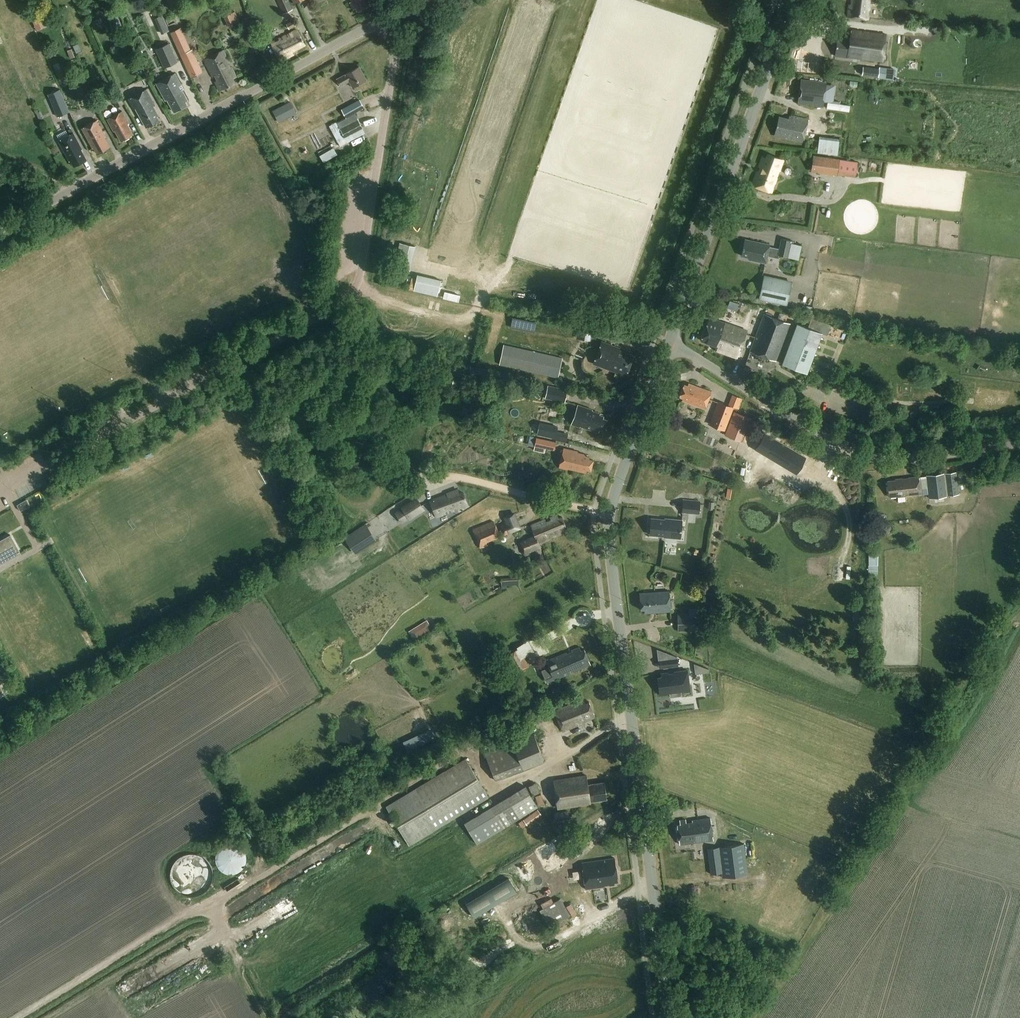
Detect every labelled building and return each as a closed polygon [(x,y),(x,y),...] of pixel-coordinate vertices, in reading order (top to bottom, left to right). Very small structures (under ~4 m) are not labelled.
[(284,14),(293,9),(290,0),(278,0),(284,14)] [(363,8),(373,3),(371,0),(351,0),(350,0),(354,8),(356,7),(358,11),(363,8)] [(852,5),(849,4),(848,16),(868,19),(871,0),(853,0),(852,5)] [(225,14),(229,25),(241,21),(236,9),(225,14)] [(45,22),(41,12),(31,17),(35,27),(45,22)] [(117,31),(123,28),(117,14),(111,16),(117,31)] [(102,17),(90,22),(93,30),(105,25),(102,17)] [(242,20),(245,28),(252,25),(248,18),(242,20)] [(165,20),(157,24),(160,30),(168,27),(165,20)] [(286,24),(289,29),(296,26),(293,20),(286,24)] [(180,28),(170,33),(175,43),(185,38),(180,28)] [(292,51),(305,44),(297,28),(271,43),(280,60),(293,53),(292,51)] [(886,34),(852,29),(851,38),(842,36),(842,39),(837,38),(835,55),(883,61),(886,34)] [(155,48),(164,68),(179,62),(170,41),(155,48)] [(79,43),(73,46),(77,53),(82,51),(79,43)] [(235,77),(223,50),(205,59),(220,91),(236,83),(234,78),(235,77)] [(191,51),(181,55),(191,78),(203,73),(200,66),(198,67),(191,51)] [(60,61),(55,63),(59,74),(64,73),(60,61)] [(367,79),(360,65),(337,78),(341,85),(350,80),(354,87),(367,79)] [(879,68),(863,66),(862,75),(878,77),(878,78),(893,80),(894,69),(879,67),(879,68)] [(182,83),(175,73),(157,83),(166,98),(167,98),(174,110),(187,103),(185,101),(188,100),(180,85),(182,83)] [(824,106),(824,102),(833,104),(835,85),(826,84),(827,82),(801,79),(798,103),(824,106)] [(85,80),(75,84),(81,100),(92,96),(85,80)] [(60,89),(48,94),(58,117),(70,112),(60,89)] [(155,104),(147,89),(129,99),(135,109),(136,108),(146,126),(158,119),(157,117),(159,116),(154,105),(155,104)] [(119,91),(111,96),(117,107),(125,103),(119,91)] [(347,115),(364,106),(360,99),(343,108),(347,115)] [(273,111),(279,122),(296,113),(290,102),(273,111)] [(121,140),(133,133),(125,120),(127,119),(122,111),(108,119),(114,130),(115,129),(121,140)] [(355,114),(337,123),(340,129),(345,138),(363,129),(358,120),(355,114)] [(790,119),(781,117),(779,116),(774,135),(803,143),(809,120),(791,115),(790,119)] [(96,153),(109,145),(104,136),(104,135),(96,121),(81,129),(91,147),(93,146),(96,153)] [(83,149),(73,133),(58,142),(69,160),(71,160),(74,165),(87,158),(82,149),(83,149)] [(840,138),(819,136),(817,152),(838,155),(840,138)] [(334,148),(320,155),(324,162),(338,155),(334,148)] [(782,160),(768,155),(766,158),(764,158),(761,165),(763,166),(761,172),(758,171),(754,182),(755,182),(754,185),(770,191),(782,160)] [(813,155),(810,171),(855,177),(857,162),(839,160),(839,158),(813,155)] [(802,245),(792,243),(793,241),(781,239),(779,249),(769,246),(770,245),(745,239),(741,255),(749,257),(749,259),(766,263),(768,252),(799,259),(802,245)] [(394,267),(410,271),(416,247),(400,243),(394,267)] [(417,274),(413,291),(437,296),(441,280),(417,274)] [(763,276),(758,299),(786,306),(792,282),(763,276)] [(445,292),(444,299),(459,303),(461,296),(445,292)] [(791,323),(765,313),(750,351),(776,361),(791,323)] [(511,329),(524,331),(534,333),(536,322),(513,317),(511,329)] [(748,333),(710,318),(701,340),(717,347),(716,350),(737,359),(748,333)] [(811,318),(808,327),(797,323),(782,363),(807,373),(822,333),(828,335),(831,325),(811,318)] [(579,324),(577,336),(592,338),(593,326),(579,324)] [(620,349),(602,342),(594,364),(623,375),(625,372),(628,373),(635,356),(620,350),(620,349)] [(506,345),(501,364),(524,369),(558,376),(563,357),(524,349),(506,345)] [(712,391),(689,383),(688,385),(684,384),(680,397),(683,398),(682,400),(705,408),(712,391)] [(543,394),(545,387),(536,384),(534,391),(543,394)] [(547,386),(543,398),(564,403),(567,390),(547,386)] [(718,402),(709,425),(725,431),(733,408),(718,402)] [(593,410),(590,409),(584,407),(579,405),(573,424),(581,426),(581,425),(601,431),(601,429),(604,430),(608,420),(604,418),(601,416),(599,414),(593,412),(593,410)] [(734,439),(741,442),(750,418),(734,412),(726,432),(736,435),(734,439)] [(540,422),(537,435),(555,439),(556,437),(558,427),(552,425),(551,425),(543,423),(540,422)] [(798,472),(807,453),(764,430),(754,449),(798,472)] [(530,437),(528,445),(535,447),(537,438),(530,437)] [(544,453),(545,449),(555,451),(556,443),(537,439),(534,451),(544,453)] [(584,454),(578,453),(578,452),(565,449),(560,468),(569,470),(586,474),(587,470),(591,471),(594,459),(585,457),(584,454)] [(957,472),(926,475),(929,498),(934,498),(935,504),(945,503),(945,497),(947,496),(959,495),(958,485),(957,472)] [(920,494),(918,477),(907,478),(908,480),(902,481),(902,479),(894,480),(895,481),(888,482),(889,498),(920,494)] [(458,495),(457,490),(447,494),(448,496),(446,497),(445,496),(434,500),(434,501),(431,502),(436,517),(467,506),(463,493),(458,495)] [(402,508),(395,512),(402,524),(409,519),(409,520),(424,510),(417,498),(402,508)] [(26,499),(17,505),(20,511),(30,505),(26,499)] [(682,513),(699,514),(700,501),(683,500),(682,513)] [(500,517),(511,512),(509,507),(498,513),(500,517)] [(506,525),(500,527),(503,536),(521,529),(517,520),(514,512),(510,514),(503,517),(506,525)] [(541,550),(538,542),(567,531),(562,518),(559,519),(558,516),(552,518),(554,522),(546,525),(545,521),(531,526),(534,535),(525,539),(527,546),(522,548),(525,557),(532,554),(531,552),(538,549),(539,551),(541,550)] [(665,520),(650,519),(649,535),(663,537),(663,538),(680,539),(682,521),(665,519),(665,520)] [(473,531),(474,535),(475,535),(479,543),(477,543),(479,548),(480,548),(488,545),(487,542),(499,537),(493,523),(473,531)] [(361,528),(346,538),(352,547),(367,537),(372,534),(366,525),(361,528)] [(21,553),(11,534),(0,540),(0,564),(21,553)] [(869,551),(869,570),(879,570),(879,551),(869,551)] [(519,578),(501,578),(502,581),(502,585),(502,587),(502,588),(507,588),(507,586),(507,585),(519,585),(519,579),(519,578)] [(671,612),(669,591),(640,594),(641,610),(644,610),(644,614),(671,612)] [(677,632),(699,631),(698,614),(677,614),(677,632)] [(430,629),(428,626),(430,625),(427,620),(408,631),(410,634),(411,633),(411,634),(410,635),(413,640),(430,629)] [(518,650),(514,652),(505,657),(515,674),(529,666),(525,657),(535,652),(528,640),(517,647),(518,650)] [(581,650),(580,647),(572,651),(573,653),(567,656),(566,653),(548,661),(555,679),(591,664),(584,649),(581,650)] [(677,657),(666,653),(668,668),(679,666),(678,658),(677,657)] [(709,669),(694,664),(695,674),(709,672),(709,670),(709,669)] [(661,677),(658,677),(658,679),(660,695),(669,694),(670,698),(681,696),(681,693),(688,692),(690,692),(687,670),(674,672),(674,673),(674,674),(673,674),(668,674),(668,673),(661,674),(661,675),(661,677)] [(586,703),(584,699),(556,710),(564,730),(579,724),(578,721),(584,719),(585,721),(596,717),(589,701),(586,703)] [(529,721),(513,727),(516,736),(532,729),(529,721)] [(433,731),(404,744),(407,751),(436,738),(433,731)] [(534,734),(485,753),(496,781),(545,762),(534,734)] [(386,807),(358,822),(380,863),(489,798),(483,787),(467,759),(409,793),(386,807)] [(588,785),(587,776),(554,781),(558,808),(591,803),(591,801),(607,799),(605,782),(588,785)] [(536,783),(529,786),(533,796),(540,793),(536,783)] [(538,807),(531,797),(525,786),(508,796),(491,807),(464,822),(477,843),(503,828),(517,820),(538,807)] [(541,794),(535,796),(538,806),(544,804),(541,794)] [(538,809),(523,819),(527,825),(541,815),(538,809)] [(572,816),(554,818),(555,826),(573,823),(572,816)] [(713,840),(710,819),(691,821),(691,822),(686,823),(685,820),(679,820),(680,825),(677,825),(679,844),(713,840)] [(574,849),(588,839),(581,830),(567,841),(574,849)] [(217,867),(221,871),(227,874),(233,875),(239,873),(243,869),(246,863),(246,857),(244,851),(240,847),(235,844),(229,843),(223,845),(218,849),(216,855),(215,861),(217,867)] [(722,878),(748,875),(744,844),(707,849),(710,874),(721,873),(722,878)] [(614,884),(617,883),(613,860),(581,865),(585,891),(614,886),(614,884)] [(498,903),(517,892),(508,878),(490,889),(466,903),(474,917),(498,903)] [(561,898),(544,908),(553,923),(554,924),(570,915),(561,898)]
